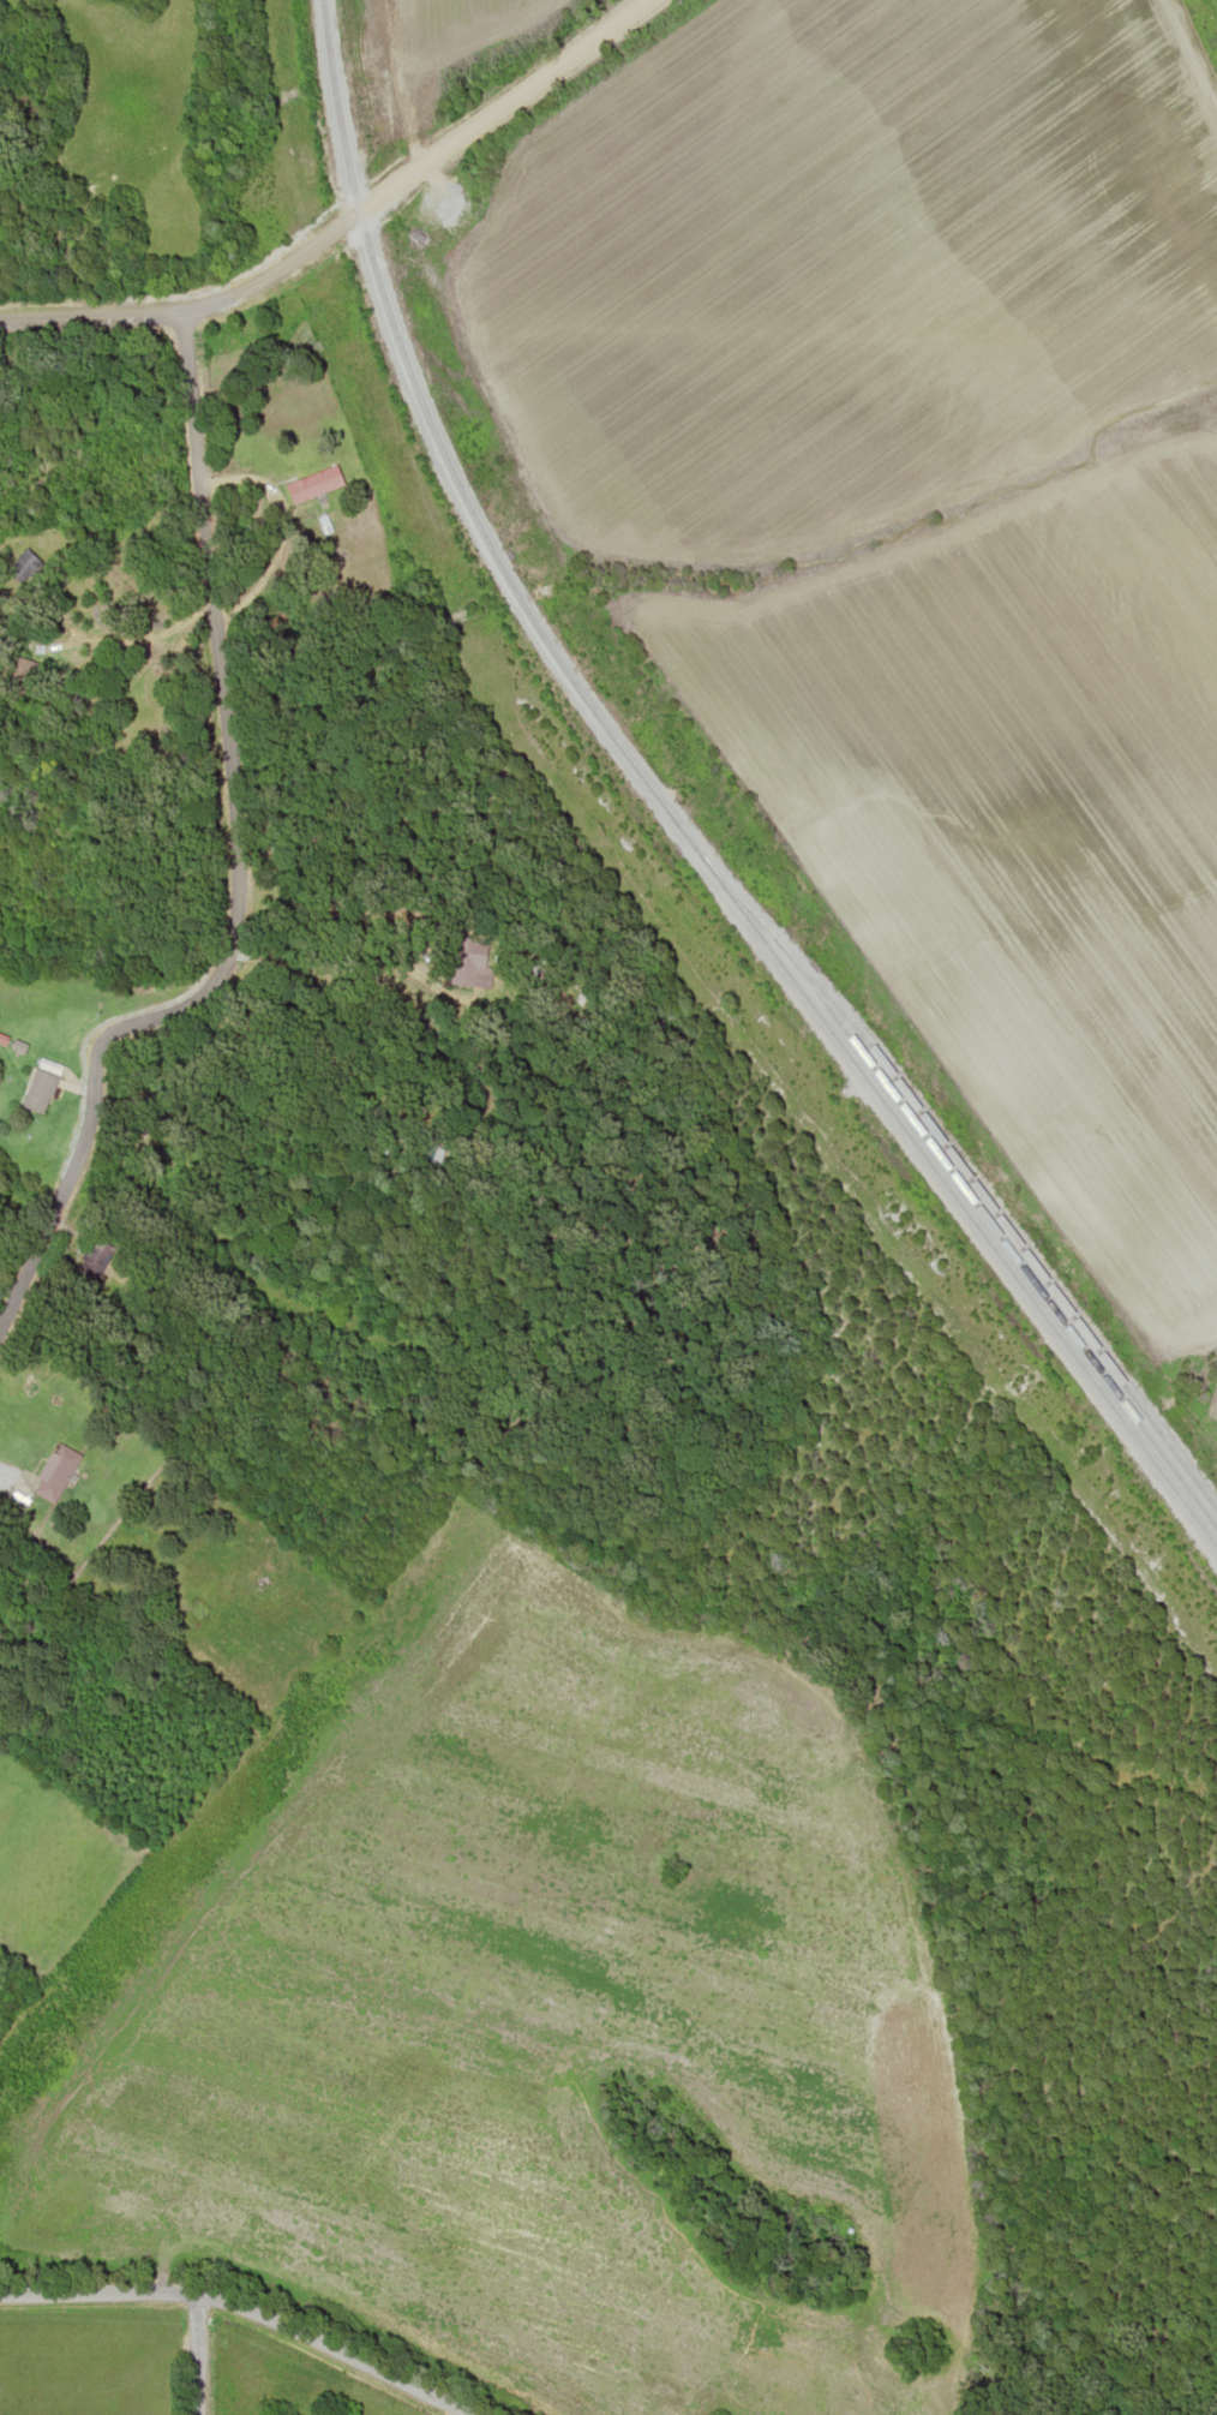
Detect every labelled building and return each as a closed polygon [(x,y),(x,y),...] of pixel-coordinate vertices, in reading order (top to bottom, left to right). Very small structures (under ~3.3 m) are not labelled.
[(291,502),(341,485),(334,465),(284,482),(291,502)] [(38,561),(26,547),(5,565),(17,579),(38,561)] [(489,939),(455,937),(452,985),(486,987),(489,939)] [(57,1076),(35,1068),(20,1106),(43,1114),(57,1076)] [(112,1251),(93,1234),(75,1255),(95,1271),(112,1251)] [(56,1496),(81,1455),(58,1441),(33,1482),(56,1496)]
